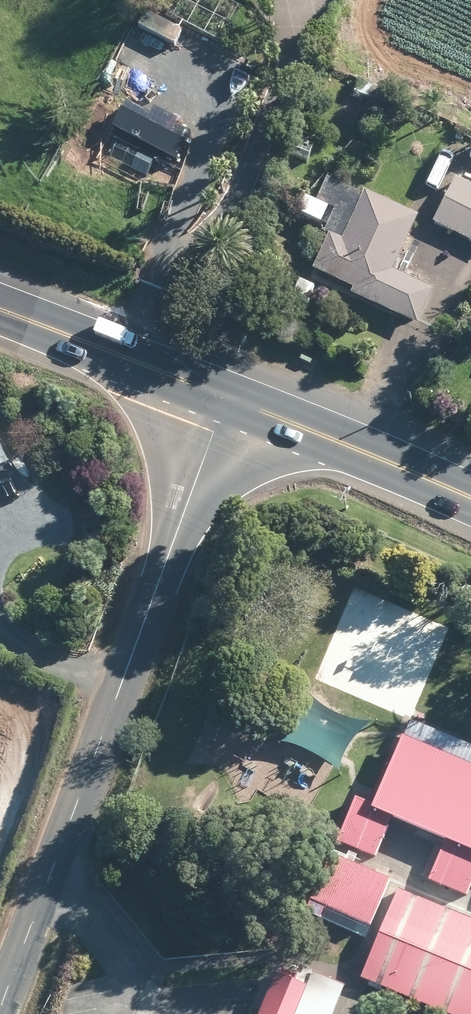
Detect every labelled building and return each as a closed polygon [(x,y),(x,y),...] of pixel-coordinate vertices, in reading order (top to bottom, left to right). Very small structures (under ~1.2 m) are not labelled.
[(325,250),(314,273),(352,290),(350,296),(406,322),(422,287),(393,274),(418,220),(366,196),(327,178),(315,203),(307,199),(299,216),(314,223),(305,241),(325,250)] [(458,181),(434,223),(470,243),(470,188),(458,181)] [(362,728),(307,700),(285,743),(340,770),(362,728)] [(402,751),(372,823),(470,863),(470,779),(402,751)] [(391,834),(354,819),(338,858),(375,873),(391,834)] [(443,856),(426,895),(465,911),(470,897),(470,867),(443,856)] [(396,896),(327,869),(307,919),(375,947),(396,896)] [(376,978),(364,1007),(381,1013),(466,1013),(376,978)] [(281,982),(267,1013),(306,1013),(314,995),(281,982)]
